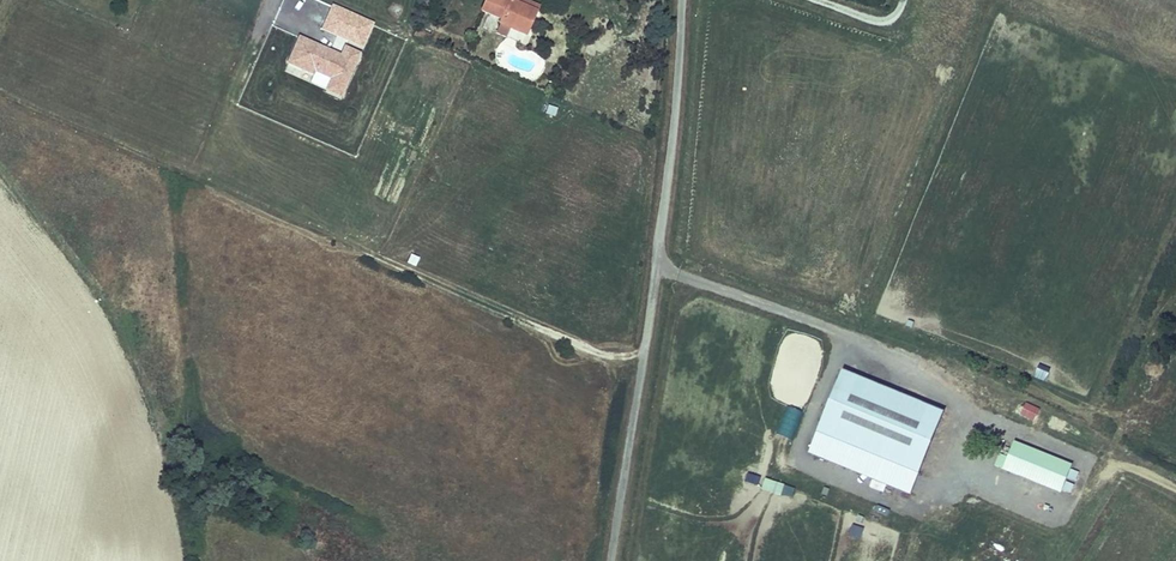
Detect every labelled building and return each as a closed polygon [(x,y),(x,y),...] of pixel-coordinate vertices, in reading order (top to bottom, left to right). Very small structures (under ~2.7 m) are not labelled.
[(510,2),(511,0),(487,0),(481,11),(502,20),(500,25),(525,35),(535,13),(510,2)] [(510,2),(535,13),(537,8),(518,0),(511,0),(510,2)] [(314,71),(334,80),(328,93),(343,99),(349,86),(358,65),(361,58),(344,50),(341,57),(298,38),(289,59),(285,66),(311,78),(314,71)] [(1051,373),(1038,367),(1033,379),(1045,385),(1051,373)] [(907,496),(942,413),(842,371),(807,454),(907,496)] [(1074,468),(1016,445),(1010,459),(1006,469),(1004,473),(1062,496),(1074,468)] [(1006,469),(1010,459),(999,455),(995,464),(1006,469)] [(794,488),(767,479),(763,490),(791,499),(794,488)] [(888,528),(873,523),(870,536),(884,540),(888,528)]
